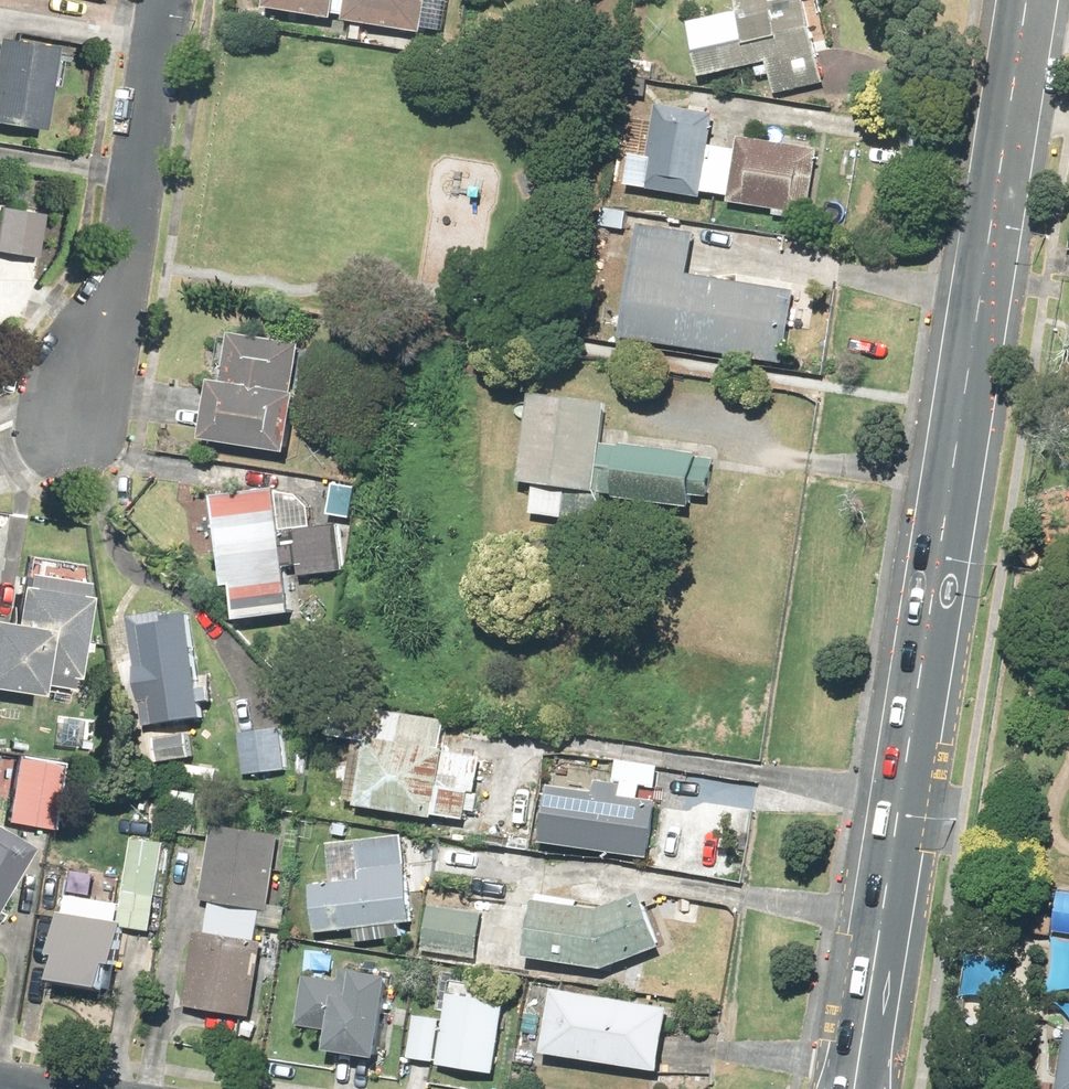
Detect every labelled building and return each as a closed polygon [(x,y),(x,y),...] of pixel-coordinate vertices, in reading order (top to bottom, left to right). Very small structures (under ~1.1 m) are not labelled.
[(268,16),(356,26),(354,46),(417,53),(419,32),(452,36),(457,0),(270,0),(268,16)] [(742,18),(692,29),(704,85),(772,70),(778,99),(829,88),(812,6),(818,4),(817,0),(738,0),(742,18)] [(42,132),(53,51),(0,44),(0,126),(42,132)] [(734,153),(715,151),(718,114),(658,109),(653,166),(633,164),(631,191),(730,199),(734,153)] [(823,150),(741,141),(734,209),(816,218),(823,150)] [(634,267),(623,340),(787,366),(798,293),(691,276),(700,219),(643,210),(634,267)] [(2,213),(0,229),(0,256),(39,261),(44,218),(2,213)] [(229,387),(216,385),(208,447),(295,459),(310,345),(235,335),(229,387)] [(617,408),(533,400),(524,487),(537,488),(534,522),(570,525),(573,493),(609,496),(617,408)] [(713,460),(627,452),(622,506),(709,514),(713,460)] [(311,488),(215,501),(227,594),(235,593),(239,627),(293,620),(289,586),(349,578),(342,525),(316,528),(311,488)] [(0,626),(0,696),(39,701),(43,678),(80,684),(93,594),(19,584),(13,628),(0,626)] [(191,609),(131,618),(149,734),(209,725),(191,609)] [(332,782),(353,785),(350,811),(471,828),(481,755),(449,751),(453,721),(341,707),(332,782)] [(285,729),(242,736),(250,781),(292,774),(285,729)] [(198,764),(194,736),(156,741),(160,770),(198,764)] [(4,803),(29,808),(38,764),(0,757),(0,822),(4,803)] [(661,791),(663,768),(619,765),(617,787),(602,786),(601,797),(555,794),(551,849),(659,856),(663,801),(646,800),(647,790),(661,791)] [(202,796),(170,793),(168,814),(180,816),(178,834),(198,836),(202,796)] [(282,839),(213,831),(205,906),(215,908),(211,939),(198,937),(189,1014),(261,1023),(271,945),(264,944),(266,932),(289,934),(292,912),(274,910),(282,839)] [(134,840),(125,906),(122,933),(159,938),(170,844),(134,840)] [(415,927),(407,841),(358,846),(362,886),(313,891),(317,937),(358,933),(359,946),(392,942),(391,929),(415,927)] [(13,896),(21,853),(0,849),(0,894),(13,896)] [(645,893),(612,907),(539,900),(533,964),(606,971),(667,945),(645,893)] [(122,933),(125,906),(69,899),(67,916),(63,915),(57,962),(64,963),(61,988),(114,994),(122,933)] [(496,915),(431,909),(426,959),(491,965),(496,915)] [(386,1063),(393,981),(350,977),(349,988),(307,985),(302,1031),(333,1034),(331,1058),(386,1063)] [(676,1011),(559,996),(551,1064),(668,1078),(676,1011)] [(509,1005),(451,998),(442,1073),(499,1080),(509,1005)] [(443,1023),(417,1020),(413,1063),(438,1066),(443,1023)] [(1061,1030),(1052,1088),(1068,1088),(1068,1032),(1061,1030)]
